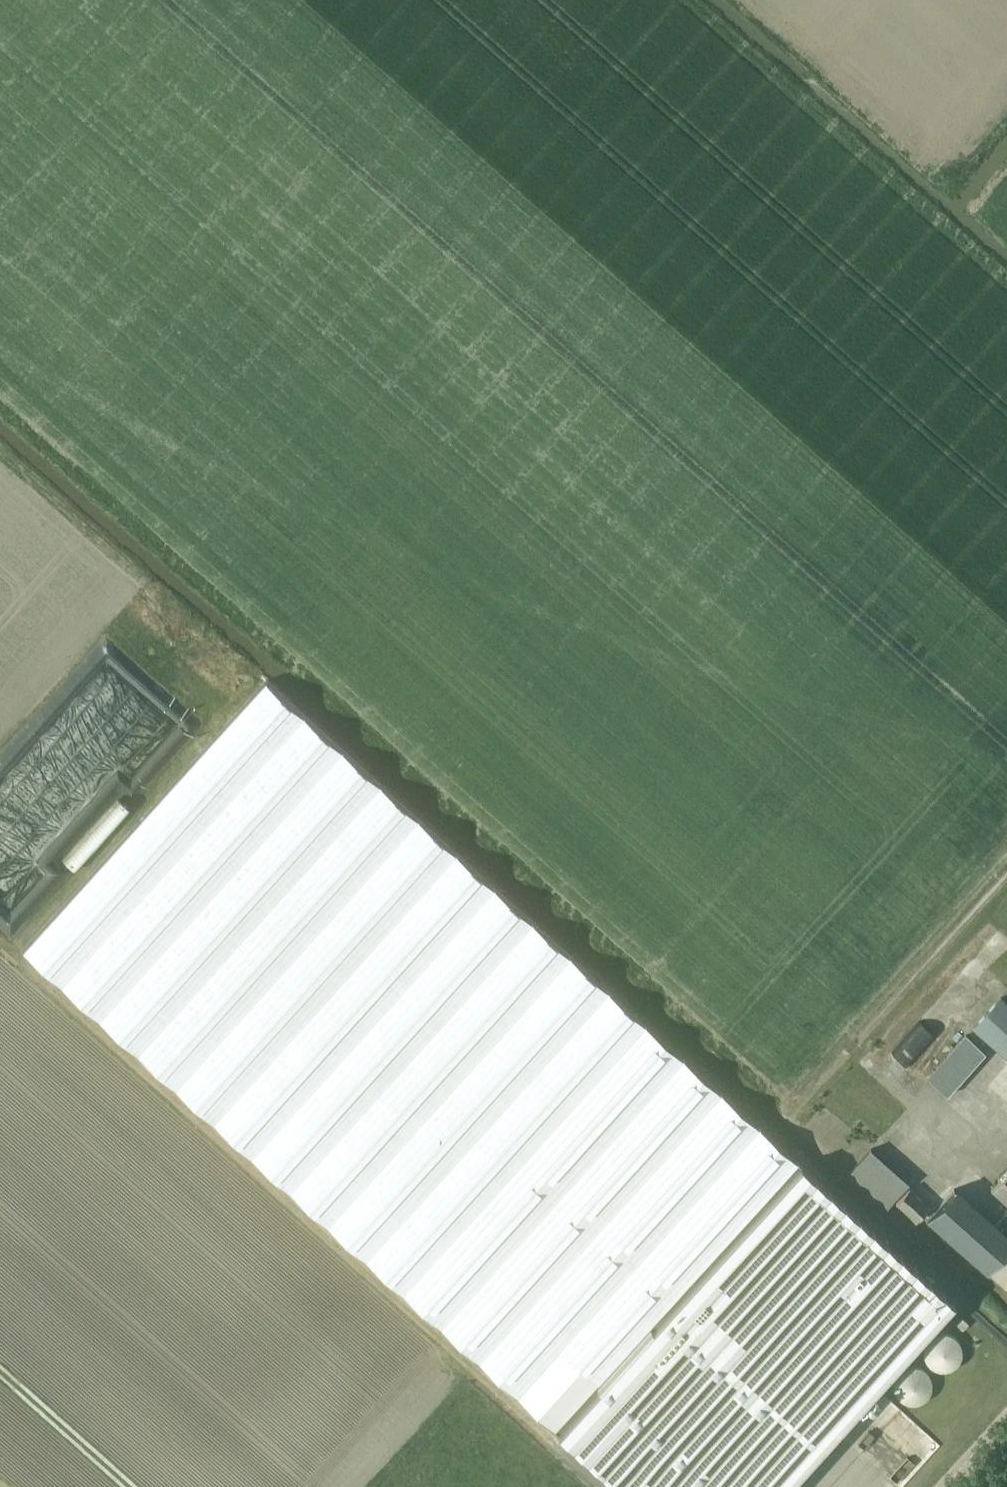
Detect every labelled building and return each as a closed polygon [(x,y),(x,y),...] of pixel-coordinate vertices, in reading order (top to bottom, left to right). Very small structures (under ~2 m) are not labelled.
[(20,952),(402,1292),(403,1293),(446,1331),(557,1430),(619,1486),(632,1486),(641,1477),(653,1486),(787,1486),(952,1304),(948,1301),(261,682),(20,952)] [(950,994),(904,1044),(919,1058),(965,1007),(950,994)] [(1001,997),(974,1026),(1006,1057),(1006,1002),(1001,997)] [(946,1095),(985,1052),(965,1035),(927,1077),(946,1095)] [(886,1208),(910,1182),(870,1148),(847,1173),(886,1208)] [(992,1189),(1006,1202),(1006,1172),(992,1189)] [(916,1221),(930,1205),(910,1186),(895,1202),(916,1221)] [(1006,1251),(1006,1236),(954,1189),(928,1218),(988,1272),(1006,1251)] [(931,1368),(964,1358),(955,1328),(923,1338),(931,1368)] [(893,1379),(913,1401),(935,1382),(914,1359),(893,1379)]
